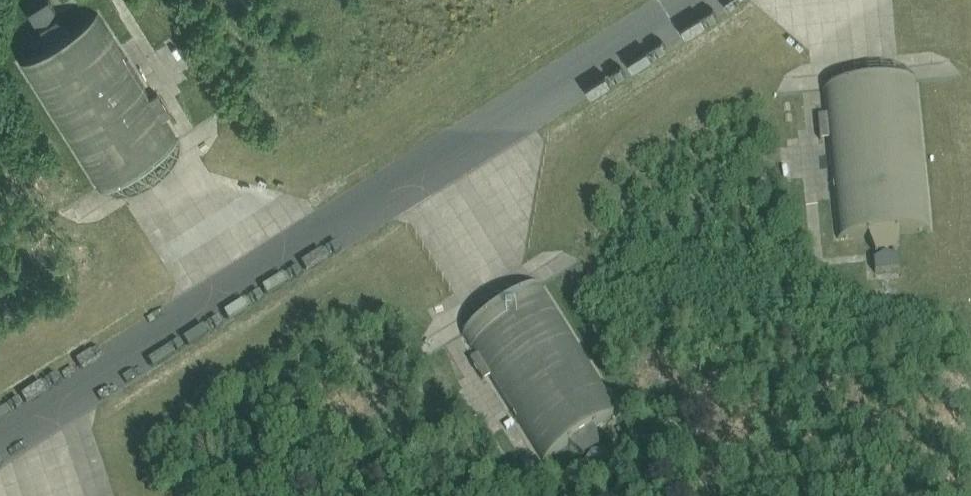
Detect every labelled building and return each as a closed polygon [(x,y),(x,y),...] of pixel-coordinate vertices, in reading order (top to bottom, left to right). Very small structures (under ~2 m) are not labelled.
[(19,61),(99,189),(178,139),(164,117),(170,113),(157,92),(151,96),(98,11),(72,28),(63,21),(50,0),(45,0),(28,11),(42,34),(45,44),(19,61)] [(915,80),(823,89),(825,115),(818,116),(820,140),(828,140),(838,239),(839,239),(868,236),(872,246),(875,273),(900,270),(897,243),(899,233),(930,230),(915,80)] [(595,428),(621,412),(541,284),(462,333),(476,356),(470,360),(483,380),(489,377),(542,461),(568,445),(577,452),(591,475),(612,462),(597,439),(595,428)] [(504,469),(511,480),(523,473),(516,461),(504,469)]
